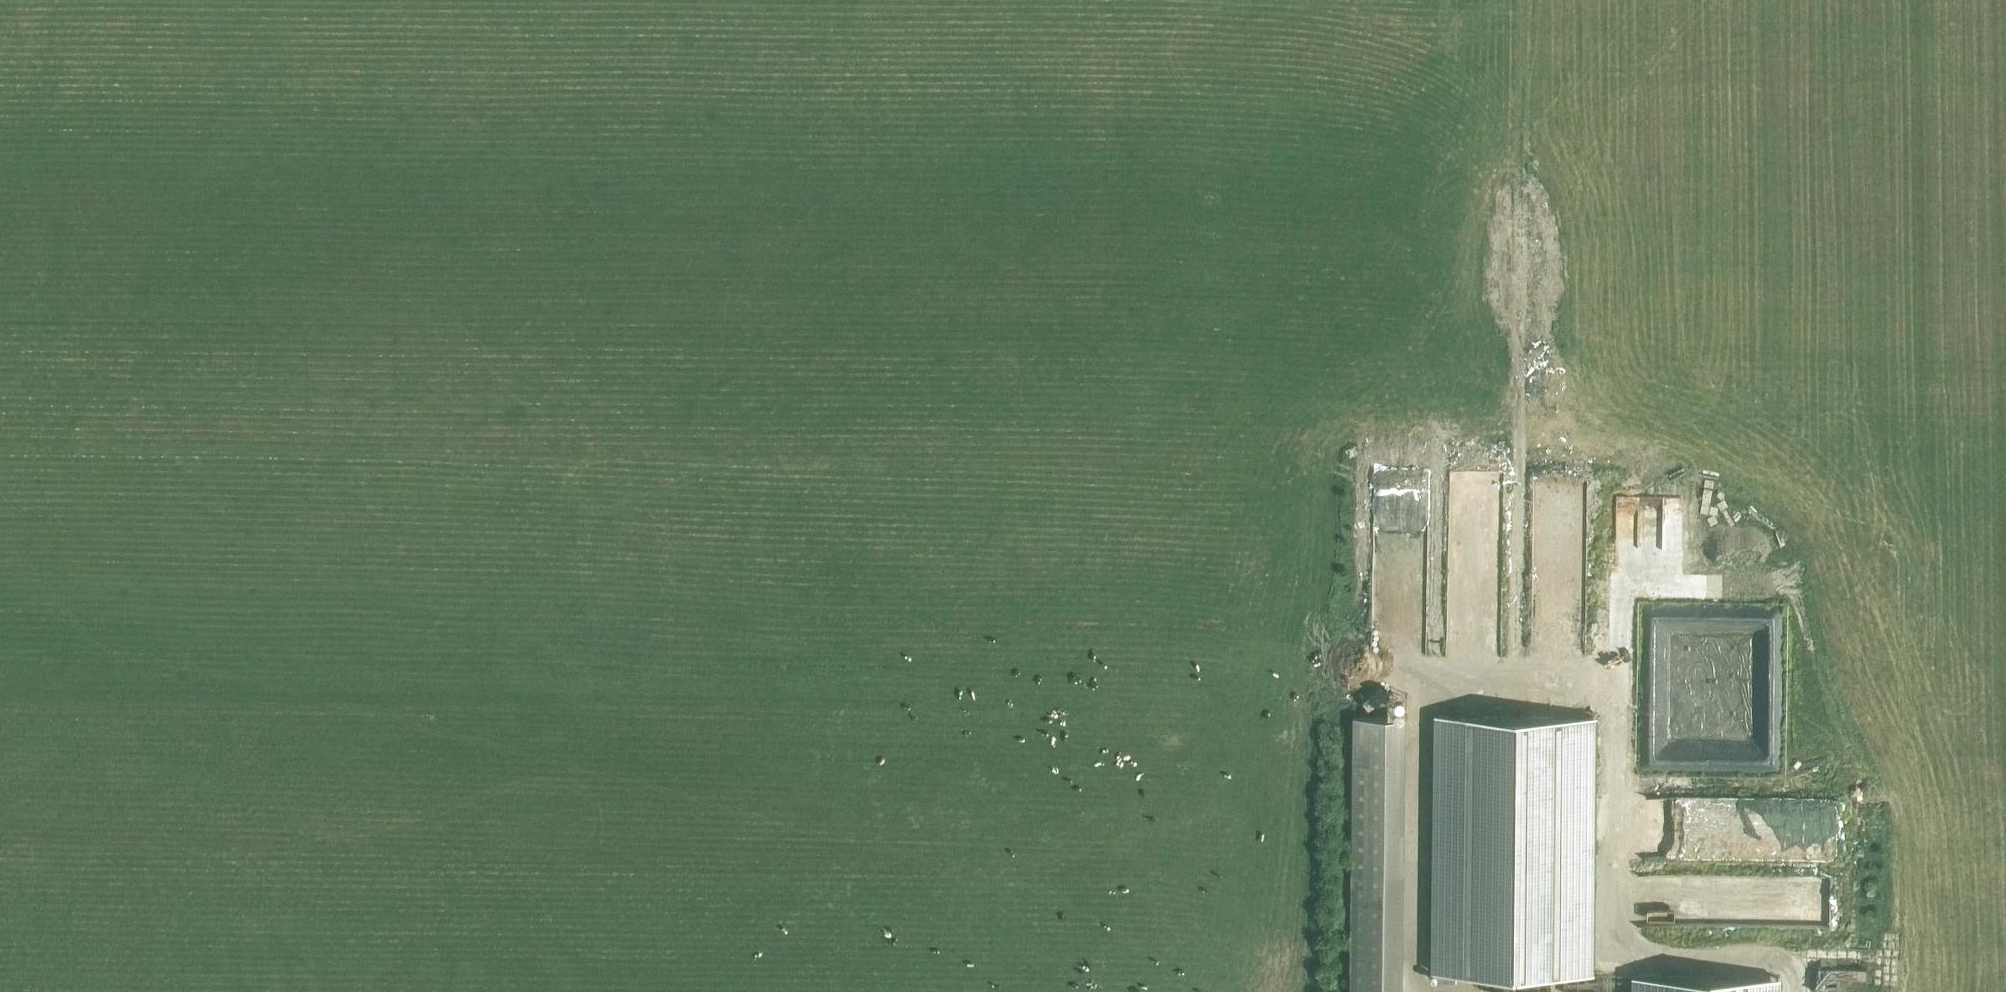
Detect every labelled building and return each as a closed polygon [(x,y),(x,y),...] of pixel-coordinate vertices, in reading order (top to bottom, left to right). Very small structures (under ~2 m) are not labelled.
[(1435,972),(1591,974),(1593,716),(1438,714),(1435,972)] [(1352,869),(1351,991),(1389,991),(1392,717),(1354,717),(1352,869)] [(1698,780),(1698,766),(1686,765),(1686,780),(1698,780)] [(1843,982),(1844,965),(1823,964),(1822,981),(1843,982)] [(1634,975),(1634,991),(1778,991),(1778,977),(1634,975)]
